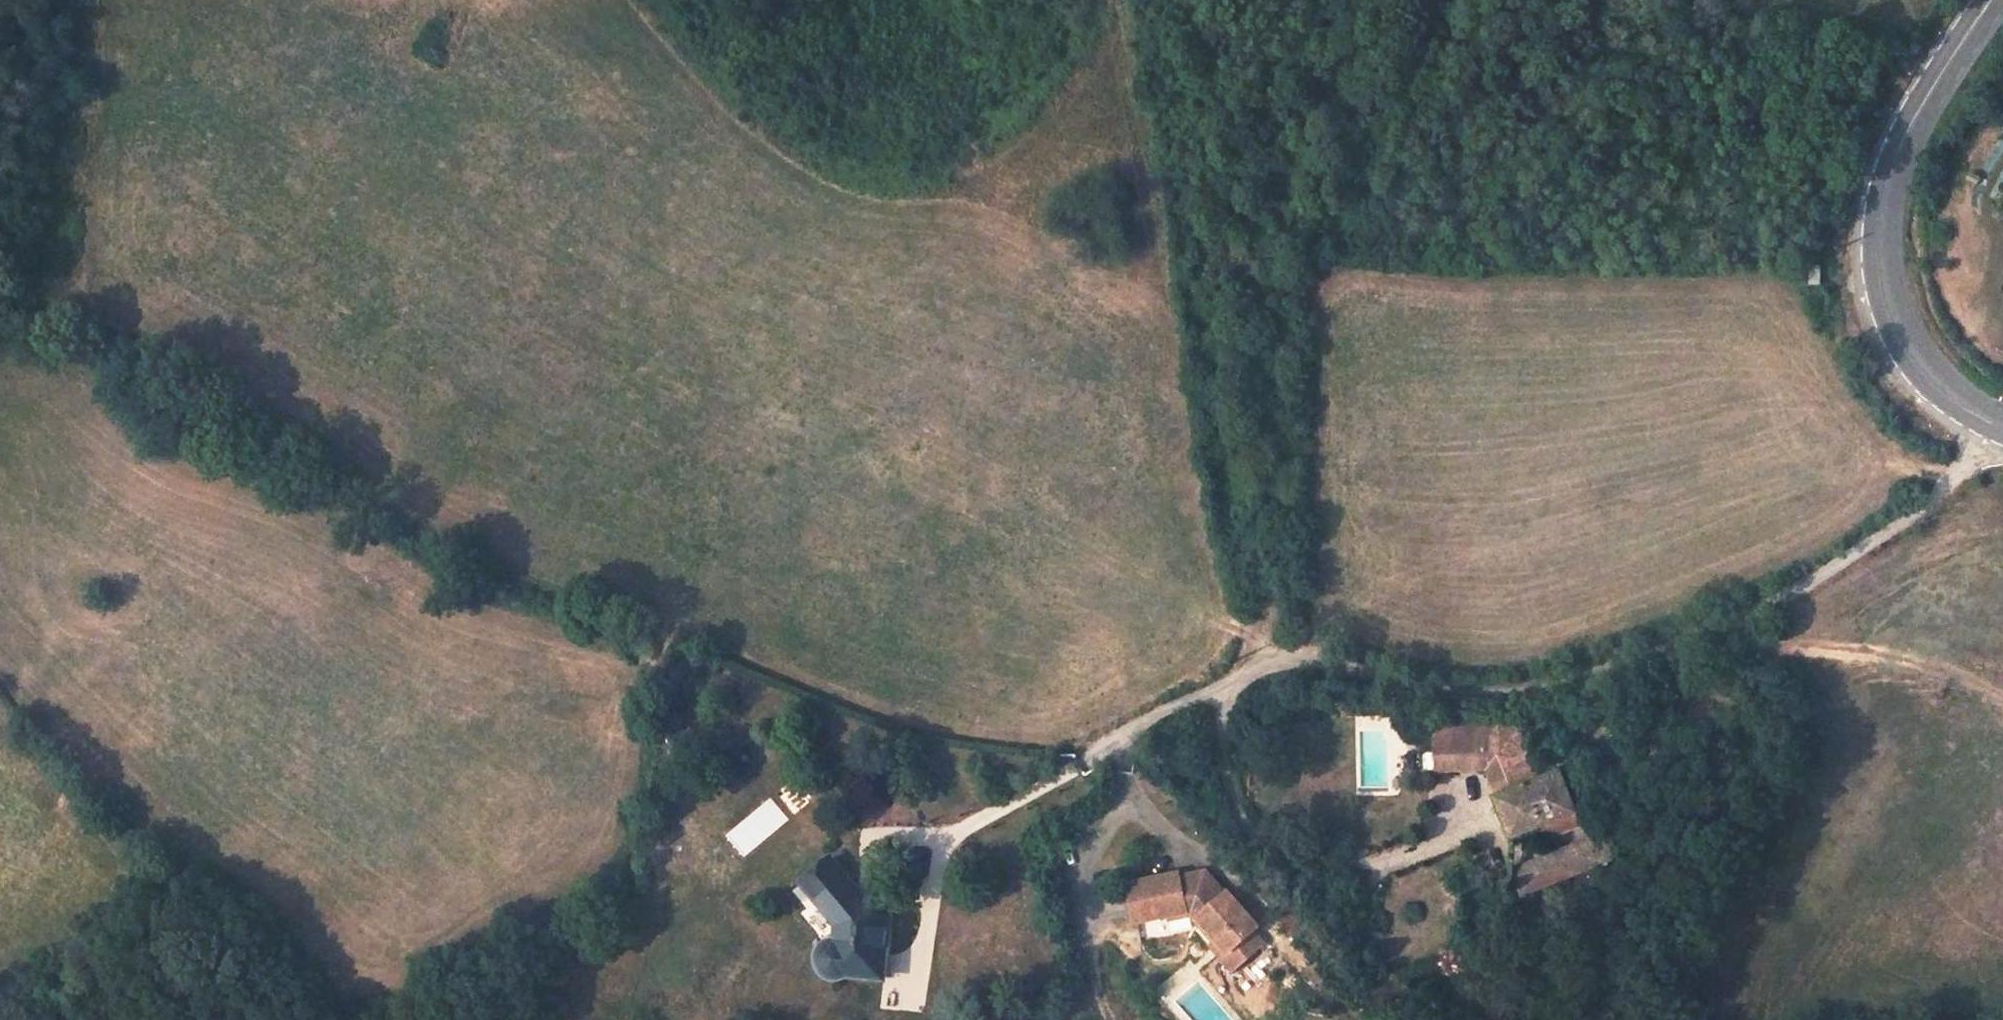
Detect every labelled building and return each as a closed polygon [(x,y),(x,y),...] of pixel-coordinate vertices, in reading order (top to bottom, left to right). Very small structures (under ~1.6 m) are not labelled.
[(1485,775),(1504,789),(1541,777),(1518,723),(1434,731),(1435,774),(1485,775)] [(1541,777),(1504,789),(1515,828),(1542,819),(1577,809),(1564,770),(1541,777)] [(1583,829),(1577,809),(1542,819),(1548,840),(1583,829)] [(1603,834),(1522,868),(1534,897),(1615,862),(1603,834)] [(822,855),(790,879),(806,896),(801,907),(817,918),(819,920),(819,923),(816,937),(807,933),(800,939),(795,944),(789,952),(787,956),(785,961),(785,968),(787,976),(789,979),(793,985),(796,987),(806,991),(810,992),(817,991),(824,988),(833,981),(868,991),(877,925),(868,920),(873,916),(876,913),(876,909),(875,904),(869,897),(855,900),(822,855)] [(1126,882),(1135,923),(1196,907),(1215,933),(1229,950),(1253,932),(1259,927),(1230,889),(1227,892),(1208,869),(1181,875),(1179,869),(1126,882)] [(1229,950),(1215,933),(1209,940),(1233,969),(1263,945),(1253,932),(1229,950)]
